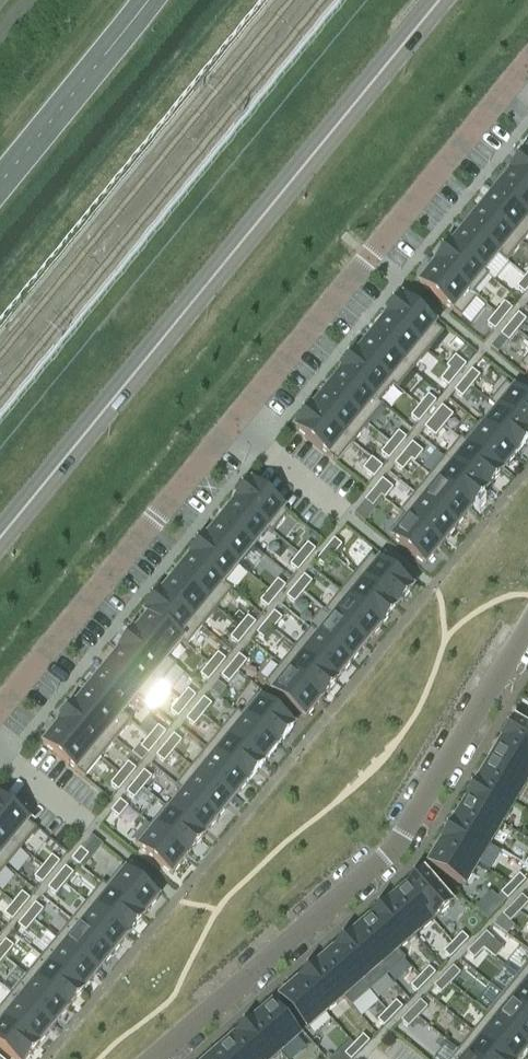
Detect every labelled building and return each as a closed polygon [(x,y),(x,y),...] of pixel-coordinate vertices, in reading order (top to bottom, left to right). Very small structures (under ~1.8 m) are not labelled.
[(508,172),(527,188),(527,157),(523,153),(508,172)] [(493,190),(527,218),(527,188),(508,172),(493,190)] [(478,208),(521,243),(527,235),(527,218),(493,190),(478,208)] [(478,208),(463,227),(506,262),(521,243),(478,208)] [(463,227),(449,245),(487,277),(488,276),(485,273),(498,257),(505,263),(506,262),(463,227)] [(449,245),(434,263),(477,298),(478,298),(473,294),(487,277),(449,245)] [(434,263),(418,283),(461,318),(477,298),(434,263)] [(516,288),(524,294),(527,289),(527,279),(525,277),(516,288)] [(399,298),(384,317),(427,352),(443,333),(436,327),(399,298)] [(504,303),(495,313),(503,320),(512,309),(504,303)] [(495,313),(486,324),(494,331),(503,320),(495,313)] [(518,314),(509,325),(517,331),(526,320),(518,314)] [(384,317),(369,335),(412,371),(427,352),(384,317)] [(509,325),(500,336),(508,342),(517,331),(509,325)] [(369,335),(354,353),(397,389),(412,371),(369,335)] [(354,353),(339,372),(382,407),(383,406),(379,403),(392,386),(397,390),(397,389),(354,353)] [(519,366),(527,373),(527,355),(519,366)] [(455,357),(446,367),(449,370),(457,377),(466,366),(455,357)] [(449,370),(440,381),(448,387),(457,377),(449,370)] [(471,370),(463,380),(471,387),(479,376),(471,370)] [(339,372),(324,390),(367,425),(382,407),(339,372)] [(463,380),(454,392),(462,398),(471,387),(463,380)] [(489,402),(527,435),(527,402),(505,383),(489,402)] [(324,390),(309,408),(352,444),(367,425),(324,390)] [(428,395),(419,407),(427,413),(436,402),(428,395)] [(478,424),(516,455),(527,440),(527,435),(489,402),(488,404),(495,410),(482,425),(479,423),(478,424)] [(419,407),(410,417),(418,423),(427,413),(419,407)] [(441,407),(433,417),(444,426),(452,416),(441,407)] [(309,408),(294,428),(336,463),(352,444),(309,408)] [(433,417),(423,428),(435,437),(444,426),(433,417)] [(478,424),(463,442),(501,473),(516,455),(478,424)] [(398,432),(389,443),(397,450),(406,439),(398,432)] [(459,439),(444,457),(486,491),(501,473),(463,442),(459,439)] [(389,443),(380,453),(388,460),(397,450),(389,443)] [(411,443),(403,453),(411,460),(414,463),(423,452),(411,443)] [(403,453),(394,465),(402,471),(411,460),(403,453)] [(444,457),(429,475),(470,510),(486,491),(444,457)] [(371,459),(362,470),(373,479),(382,468),(371,459)] [(429,475),(414,494),(455,528),(470,510),(429,475)] [(381,480),(373,490),(381,497),(384,500),(393,489),(381,480)] [(252,483),(236,502),(270,529),(273,532),(289,513),(253,484),(252,483)] [(373,490),(364,501),(372,508),(381,497),(373,490)] [(414,494),(399,512),(440,546),(455,528),(414,494)] [(236,502),(221,520),(255,548),(270,529),(236,502)] [(402,517),(388,535),(424,565),(440,546),(399,512),(398,513),(402,517)] [(221,520),(206,539),(239,567),(254,548),(255,548),(221,520)] [(205,539),(191,557),(224,585),(239,567),(206,539),(205,539)] [(329,544),(324,550),(332,556),(341,546),(333,539),(329,544)] [(306,544),(298,554),(306,561),(314,551),(306,544)] [(324,550),(316,560),(324,567),(332,556),(324,550)] [(298,554),(289,565),(297,572),(306,561),(298,554)] [(371,554),(355,573),(398,608),(414,589),(379,561),(371,554)] [(190,558),(175,576),(216,610),(231,592),(223,586),(224,585),(191,557),(190,558)] [(355,573),(339,591),(383,627),(398,608),(355,573)] [(174,577),(160,595),(201,628),(216,611),(216,610),(175,576),(174,577)] [(303,576),(294,587),(298,590),(302,593),(311,583),(307,579),(303,576)] [(277,580),(268,590),(276,597),(285,587),(277,580)] [(294,587),(285,597),(294,604),(302,593),(298,590),(294,587)] [(268,590),(259,601),(268,608),(276,597),(268,590)] [(339,591),(324,610),(333,617),(367,646),(383,627),(339,591)] [(159,596),(145,614),(148,616),(182,644),(186,647),(200,630),(201,628),(160,595),(159,596)] [(273,612),(265,623),(273,629),(281,619),(273,612)] [(135,632),(134,634),(168,661),(182,644),(148,616),(135,632)] [(246,617),(238,627),(246,634),(255,624),(246,617)] [(333,617),(317,636),(352,665),(367,646),(333,617)] [(265,623),(256,633),(264,640),(273,629),(265,623)] [(238,627),(229,638),(237,645),(246,634),(238,627)] [(308,629),(292,648),(336,684),(352,665),(317,636),(308,629)] [(120,651),(119,652),(160,686),(161,685),(175,668),(168,661),(134,634),(120,651)] [(292,648),(277,666),(321,702),(336,684),(292,648)] [(119,652),(104,670),(138,698),(145,704),(160,686),(119,652)] [(217,653),(208,664),(216,671),(225,660),(217,653)] [(238,655),(229,666),(238,672),(246,662),(238,655)] [(208,664),(199,674),(208,681),(216,671),(208,664)] [(229,666),(221,676),(229,683),(238,672),(229,666)] [(277,666),(261,685),(305,721),(321,702),(277,666)] [(161,685),(160,686),(168,692),(183,674),(175,668),(161,685)] [(104,670),(89,689),(122,717),(138,698),(104,670)] [(89,689),(73,708),(114,742),(130,723),(122,717),(89,689)] [(187,690),(178,700),(187,707),(195,697),(187,690)] [(257,695),(241,714),(280,746),(295,727),(257,695)] [(203,698),(194,709),(202,716),(211,705),(203,698)] [(178,700),(169,711),(178,718),(187,707),(178,700)] [(73,708),(58,727),(99,761),(114,742),(73,708)] [(194,709),(185,720),(194,726),(202,716),(194,709)] [(238,712),(223,730),(265,765),(280,746),(241,714),(238,712)] [(502,742),(527,758),(527,729),(514,721),(502,742)] [(157,726),(148,737),(157,744),(165,733),(157,726)] [(58,727),(42,746),(76,773),(83,779),(99,761),(58,727)] [(223,730),(207,749),(249,784),(265,765),(223,730)] [(173,735),(164,745),(173,752),(181,742),(173,735)] [(148,737),(140,747),(148,754),(157,744),(148,737)] [(489,762),(526,784),(527,780),(527,758),(502,742),(489,762)] [(164,745),(156,756),(164,763),(173,752),(164,745)] [(207,749),(191,768),(234,802),(249,784),(207,749)] [(489,762),(477,782),(513,804),(526,784),(489,762)] [(127,763),(118,773),(127,780),(135,770),(127,763)] [(191,768),(175,786),(183,792),(218,821),(234,802),(191,768)] [(143,771),(134,782),(143,789),(151,778),(143,771)] [(118,773),(110,784),(118,791),(127,780),(118,773)] [(134,782),(126,793),(134,799),(143,789),(134,782)] [(477,782),(465,803),(501,824),(513,804),(477,782)] [(183,792),(167,811),(203,840),(218,821),(183,792)] [(22,847),(36,829),(28,823),(29,822),(0,798),(0,830),(22,847)] [(115,806),(110,811),(119,818),(128,807),(119,800),(115,806)] [(465,802),(453,823),(489,845),(501,824),(465,803),(465,802)] [(164,808),(148,827),(187,859),(203,840),(167,811),(164,808)] [(453,823),(441,843),(477,865),(489,845),(453,823)] [(148,827),(133,846),(136,849),(172,878),(187,859),(148,827)] [(6,866),(22,847),(0,830),(0,861),(6,866)] [(441,843),(428,864),(464,886),(477,865),(441,843)] [(72,858),(71,860),(79,866),(88,855),(80,849),(72,858)] [(51,856),(43,867),(51,873),(59,863),(51,856)] [(43,867),(34,878),(42,884),(51,873),(43,867)] [(65,867),(56,878),(64,885),(73,874),(65,867)] [(121,867),(106,886),(144,917),(160,899),(121,867)] [(423,873),(405,889),(432,921),(451,904),(423,873)] [(518,875),(509,884),(516,890),(525,881),(518,875)] [(56,878),(47,888),(55,895),(64,885),(56,878)] [(102,883),(87,901),(129,936),(144,917),(106,886),(102,883)] [(509,884),(500,894),(506,900),(516,890),(509,884)] [(405,889),(387,904),(415,936),(432,921),(405,889)] [(21,893),(13,904),(20,910),(29,900),(21,893)] [(512,906),(519,913),(527,903),(521,896),(512,906)] [(87,901),(71,920),(114,955),(129,936),(87,901)] [(35,903),(26,914),(34,921),(43,910),(35,903)] [(13,904),(4,915),(12,921),(20,910),(13,904)] [(387,904),(369,919),(369,920),(397,952),(415,936),(387,904)] [(512,906),(502,916),(509,923),(519,913),(512,906)] [(26,914),(17,925),(25,932),(34,921),(26,914)] [(71,920),(56,939),(98,974),(114,955),(71,920)] [(369,920),(351,935),(379,967),(397,952),(369,920)] [(486,933),(476,943),(483,950),(493,940),(486,933)] [(461,934),(452,943),(458,949),(468,940),(461,934)] [(351,935),(333,950),(333,951),(361,983),(379,967),(351,935)] [(56,939),(41,958),(83,993),(98,974),(56,939)] [(0,946),(0,955),(4,958),(13,947),(5,940),(0,946)] [(493,940),(483,950),(494,958),(502,949),(493,940)] [(452,943),(443,953),(449,959),(458,949),(452,943)] [(476,943),(467,953),(474,960),(483,950),(476,943)] [(333,951),(316,966),(343,998),(361,983),(333,951)] [(41,958),(25,977),(68,1011),(83,993),(41,958)] [(518,977),(527,985),(527,965),(518,977)] [(315,966),(298,981),(298,982),(325,1014),(343,998),(316,966),(315,966)] [(452,967),(443,977),(450,984),(460,974),(452,967)] [(428,968),(419,977),(425,983),(435,974),(428,968)] [(25,977),(10,995),(52,1030),(68,1011),(25,977)] [(419,977),(410,987),(416,993),(425,983),(419,977)] [(443,977),(434,987),(441,994),(450,984),(443,977)] [(503,996),(527,1016),(527,985),(518,977),(503,996)] [(298,982),(279,998),(307,1030),(325,1014),(298,982)] [(0,1008),(0,1019),(37,1049),(52,1030),(10,995),(0,1008)] [(487,1014),(527,1048),(527,1016),(503,996),(487,1014)] [(419,1001),(410,1011),(417,1018),(427,1008),(419,1001)] [(395,1002),(386,1011),(392,1017),(402,1008),(395,1002)] [(271,1005),(252,1021),(280,1053),(299,1037),(271,1005)] [(386,1011),(377,1021),(383,1027),(392,1017),(386,1011)] [(410,1011),(400,1021),(408,1028),(417,1018),(410,1011)] [(472,1033),(504,1058),(520,1058),(527,1049),(527,1048),(487,1014),(472,1033)] [(11,1058),(29,1058),(37,1049),(0,1019),(0,1050),(11,1058)] [(234,1037),(235,1037),(254,1058),(274,1058),(280,1053),(252,1021),(234,1037)] [(456,1052),(466,1058),(504,1058),(472,1033),(456,1052)] [(362,1036),(353,1045),(359,1051),(369,1042),(362,1036)] [(217,1053),(222,1058),(254,1058),(235,1037),(217,1053)] [(344,1055),(348,1058),(352,1058),(359,1051),(353,1045),(344,1055)]
